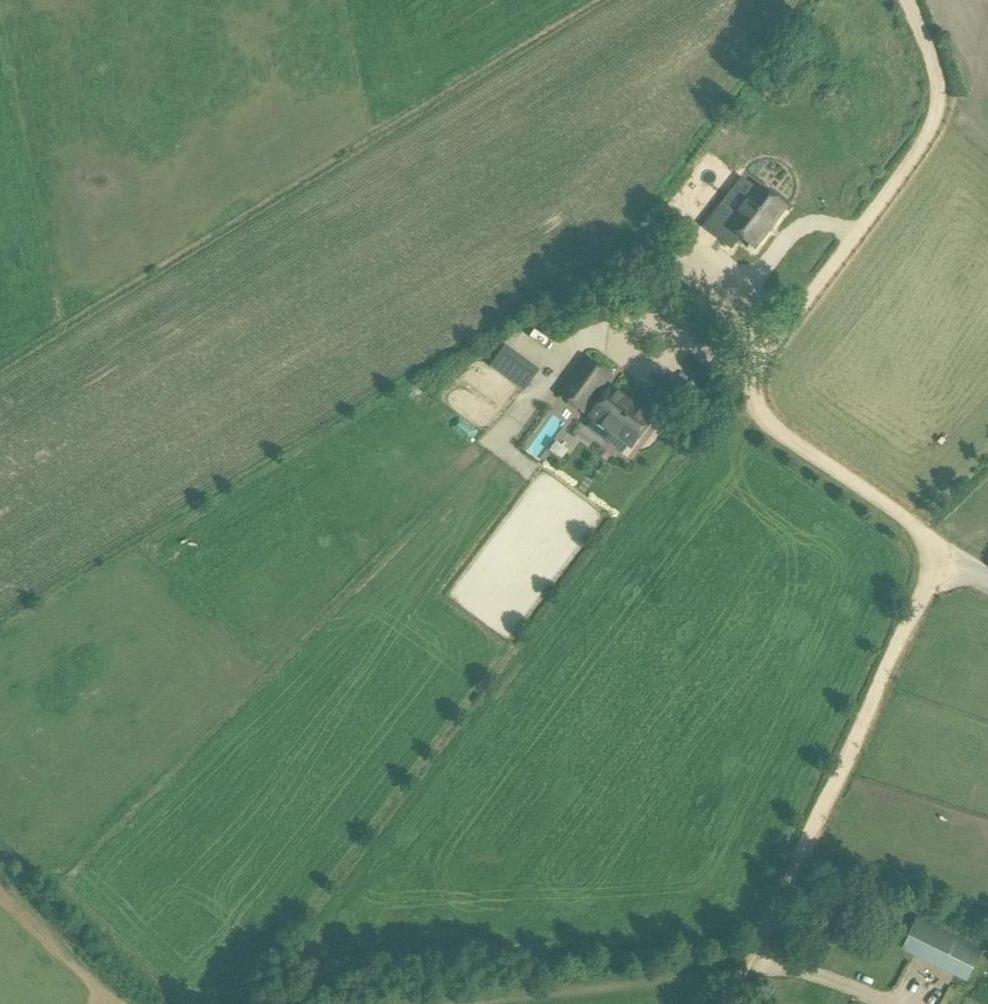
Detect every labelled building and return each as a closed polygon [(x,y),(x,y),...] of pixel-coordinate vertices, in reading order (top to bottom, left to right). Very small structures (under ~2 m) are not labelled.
[(720,207),(704,228),(731,249),(740,238),(754,249),(785,209),(756,187),(733,217),(720,207)] [(608,377),(586,361),(560,396),(583,412),(584,409),(592,415),(591,418),(611,433),(605,441),(622,454),(629,446),(631,447),(652,418),(612,389),(607,395),(599,389),(608,377)] [(918,921),(903,953),(968,983),(983,951),(918,921)]
